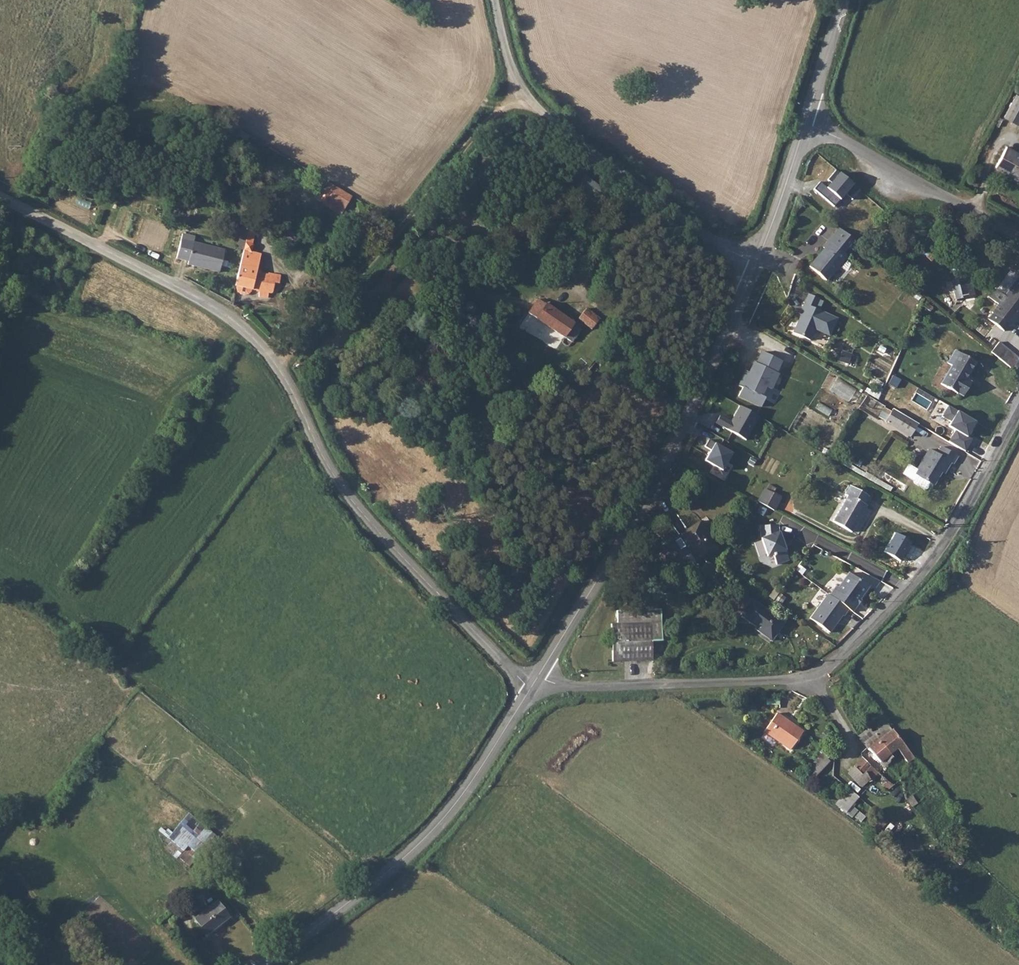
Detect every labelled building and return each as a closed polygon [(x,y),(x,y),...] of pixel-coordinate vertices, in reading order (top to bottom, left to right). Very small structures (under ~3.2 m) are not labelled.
[(1002,119),(1015,126),(1018,120),(1018,100),(1014,97),(1002,119)] [(994,166),(1018,179),(1018,156),(1004,147),(994,166)] [(835,207),(846,194),(852,200),(860,191),(836,170),(829,179),(833,183),(827,189),(821,183),(815,190),(835,207)] [(358,200),(342,191),(335,203),(351,212),(358,200)] [(824,248),(808,265),(824,279),(845,256),(842,252),(853,240),(838,228),(822,246),(824,248)] [(182,234),(176,258),(188,261),(187,264),(218,272),(224,249),(193,242),(194,237),(182,234)] [(274,290),(275,286),(276,283),(280,283),(282,276),(269,273),(269,275),(263,274),(259,268),(262,254),(252,252),(253,245),(245,243),(241,256),(234,285),(236,285),(235,288),(237,292),(240,295),(245,296),(249,294),(252,292),(253,289),(260,291),(260,297),(269,298),(269,293),(272,293),(273,293),(274,290)] [(968,284),(956,288),(960,304),(976,299),(974,292),(970,292),(968,284)] [(1005,302),(997,296),(992,304),(999,310),(989,324),(1005,337),(1008,333),(1010,335),(1018,325),(1018,284),(1005,302)] [(807,295),(803,304),(799,314),(802,316),(801,319),(798,320),(793,333),(810,340),(815,329),(829,335),(836,318),(813,308),(817,299),(807,295)] [(543,304),(533,317),(568,345),(572,349),(575,345),(578,348),(583,341),(580,338),(583,335),(546,306),(543,304)] [(602,323),(587,312),(579,322),(594,334),(602,323)] [(999,345),(991,354),(1006,366),(1013,356),(999,345)] [(761,352),(750,376),(745,374),(740,386),(744,388),(739,397),(761,408),(766,398),(763,396),(767,387),(771,389),(778,374),(776,373),(782,361),(761,352)] [(954,370),(943,389),(958,398),(960,396),(965,400),(974,385),(969,382),(978,365),(957,353),(949,367),(954,370)] [(1006,366),(1012,372),(1018,362),(1018,361),(1013,356),(1006,366)] [(741,406),(731,423),(721,417),(717,423),(727,429),(746,440),(760,416),(741,406)] [(967,437),(975,423),(949,407),(943,416),(952,422),(949,427),(956,431),(950,441),(965,450),(971,440),(967,437)] [(918,425),(893,409),(886,420),(911,436),(918,425)] [(709,447),(715,450),(708,462),(723,471),(734,452),(719,443),(713,439),(709,447)] [(918,472),(916,476),(934,487),(945,470),(947,472),(951,464),(954,466),(958,458),(942,449),(938,456),(931,452),(918,472)] [(904,476),(914,482),(915,485),(925,491),(928,491),(931,486),(917,477),(916,476),(918,472),(910,467),(904,476)] [(844,509),(835,524),(857,536),(873,508),(870,507),(875,499),(853,487),(848,495),(851,496),(844,509)] [(764,489),(757,502),(759,503),(774,511),(780,498),(764,489)] [(774,557),(778,567),(790,562),(786,552),(785,551),(783,544),(785,543),(781,534),(779,534),(778,527),(760,529),(761,541),(768,559),(774,557)] [(838,586),(831,595),(849,608),(853,611),(857,605),(856,604),(870,585),(862,579),(861,580),(850,573),(840,587),(838,586)] [(849,608),(831,595),(828,593),(810,617),(830,631),(837,622),(836,621),(842,613),(844,615),(849,608)] [(750,601),(740,616),(760,629),(758,632),(770,640),(783,622),(750,601)] [(621,621),(615,622),(616,661),(655,659),(654,639),(666,638),(665,608),(621,609),(621,621)] [(765,732),(793,749),(806,729),(778,713),(765,732)] [(877,730),(866,741),(869,745),(885,762),(889,758),(895,749),(893,748),(897,744),(908,757),(912,753),(890,726),(881,735),(877,730)] [(823,751),(808,763),(815,772),(830,759),(823,751)] [(862,753),(851,764),(866,778),(869,780),(879,769),(862,753)] [(851,764),(847,769),(862,783),(866,778),(851,764)] [(895,785),(890,780),(885,785),(891,790),(895,785)] [(856,794),(847,787),(835,803),(844,810),(856,794)] [(853,818),(860,813),(855,806),(848,811),(853,818)] [(885,818),(876,811),(864,827),(872,833),(885,818)] [(187,824),(176,839),(193,851),(196,846),(208,854),(215,846),(187,824)] [(228,900),(205,917),(217,931),(239,913),(228,900)]
